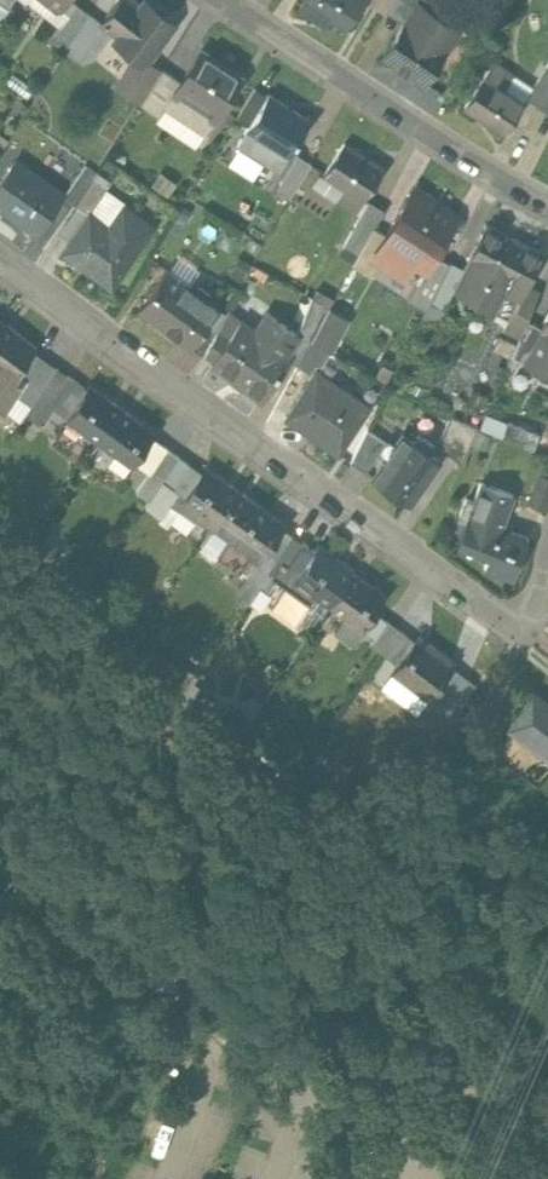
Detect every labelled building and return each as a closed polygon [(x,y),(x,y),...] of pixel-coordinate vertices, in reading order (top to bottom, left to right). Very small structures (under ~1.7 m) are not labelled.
[(10,8),(16,0),(0,0),(0,1),(10,8)] [(104,25),(106,26),(121,37),(117,42),(144,63),(160,43),(158,42),(173,22),(147,2),(144,7),(134,0),(123,0),(105,23),(104,25)] [(306,6),(302,13),(325,29),(330,21),(347,32),(366,2),(367,0),(310,0),(306,6)] [(366,2),(386,14),(394,0),(367,0),(366,2)] [(77,2),(51,37),(68,50),(91,13),(77,2)] [(405,25),(384,57),(425,84),(459,31),(421,6),(407,27),(405,25)] [(91,13),(68,50),(83,61),(106,26),(104,25),(105,23),(91,13)] [(182,81),(174,92),(175,93),(166,106),(167,106),(206,132),(243,77),(202,50),(182,81)] [(495,64),(466,109),(504,135),(524,104),(505,91),(514,76),(495,64)] [(524,99),(544,109),(547,102),(547,65),(524,99)] [(142,66),(125,93),(140,103),(157,76),(142,66)] [(157,76),(140,103),(160,116),(167,106),(166,106),(175,93),(174,92),(182,81),(162,68),(157,76)] [(256,87),(238,115),(250,123),(268,94),(256,87)] [(310,118),(269,92),(269,93),(250,123),(249,124),(290,150),(310,118)] [(383,169),(344,144),(324,174),(363,200),(383,169)] [(296,151),(276,186),(290,195),(310,159),(296,151)] [(0,179),(0,203),(36,230),(62,194),(81,168),(76,164),(68,176),(48,162),(39,175),(15,158),(0,179)] [(96,171),(85,163),(81,168),(62,194),(76,204),(96,171)] [(110,181),(96,171),(76,204),(88,212),(110,181)] [(383,233),(371,252),(378,257),(415,281),(406,299),(425,309),(429,301),(449,261),(430,251),(455,214),(414,187),(383,233)] [(115,230),(88,212),(65,243),(91,263),(88,267),(110,283),(152,226),(122,204),(121,206),(127,211),(115,230)] [(372,225),(351,263),(367,273),(378,257),(371,252),(383,233),(372,225)] [(464,267),(454,287),(496,309),(498,306),(509,312),(523,284),(512,279),(527,248),(485,226),(464,267)] [(449,261),(429,301),(443,308),(454,287),(464,267),(450,260),(449,261)] [(185,285),(162,268),(137,303),(179,333),(192,314),(206,295),(188,282),(185,285)] [(509,312),(502,325),(519,333),(526,319),(537,292),(523,284),(509,312)] [(311,294),(299,323),(295,328),(296,330),(284,347),(286,348),(284,351),(296,360),(309,337),(328,304),(311,294)] [(348,315),(328,304),(309,337),(329,348),(348,315)] [(265,307),(251,327),(237,317),(225,334),(214,326),(202,346),(213,355),(212,356),(243,378),(241,381),(258,393),(277,367),(274,365),(284,351),(286,348),(284,347),(296,330),(295,328),(265,307)] [(0,311),(0,391),(16,369),(11,366),(15,360),(30,339),(33,335),(1,311),(0,311)] [(540,326),(542,327),(523,361),(547,375),(547,312),(540,326)] [(192,314),(179,333),(200,347),(212,327),(192,314)] [(515,342),(510,354),(523,361),(542,327),(540,326),(526,319),(515,342)] [(515,342),(498,334),(492,348),(509,355),(510,354),(515,342)] [(30,339),(15,360),(26,368),(41,347),(30,339)] [(26,368),(13,386),(25,395),(53,356),(41,347),(26,368)] [(53,356),(25,395),(38,405),(50,387),(65,365),(53,356)] [(118,395),(86,371),(82,377),(65,365),(50,387),(66,398),(62,404),(64,405),(67,400),(82,411),(78,415),(95,427),(118,395)] [(315,367),(284,412),(337,448),(368,404),(315,367)] [(118,395),(95,427),(111,439),(115,434),(129,445),(126,450),(128,451),(151,418),(118,395)] [(462,419),(443,447),(461,460),(476,426),(462,419)] [(538,431),(507,420),(502,435),(533,446),(538,431)] [(384,438),(366,424),(349,457),(363,468),(384,438)] [(401,431),(372,472),(408,498),(437,457),(427,449),(432,442),(418,432),(413,439),(401,431)] [(162,436),(147,456),(160,465),(174,445),(162,436)] [(174,445),(160,465),(171,474),(186,454),(174,445)] [(197,461),(186,454),(171,474),(175,477),(182,482),(174,494),(191,507),(196,500),(211,511),(235,478),(202,455),(197,461)] [(171,474),(160,465),(142,489),(158,501),(175,477),(171,474)] [(539,472),(528,499),(543,505),(547,492),(547,475),(539,472)] [(267,502),(235,478),(211,511),(228,523),(231,518),(246,529),(242,533),(256,543),(277,516),(264,507),(267,502)] [(512,491),(479,479),(472,498),(464,495),(456,515),(464,518),(459,533),(488,543),(482,561),(512,571),(526,532),(490,519),(495,506),(505,510),(512,491)] [(256,543),(253,548),(265,557),(273,546),(289,524),(277,516),(256,543)] [(289,524),(273,546),(285,555),(301,533),(289,524)] [(349,561),(316,537),(292,569),(294,570),(297,566),(312,576),(309,581),(325,593),(349,561)] [(349,561),(325,593),(342,605),(345,600),(360,611),(357,615),(358,617),(382,584),(349,561)] [(382,609),(367,630),(378,639),(394,618),(382,609)] [(394,618),(378,639),(391,648),(406,627),(394,618)] [(413,626),(390,658),(407,671),(411,666),(425,677),(422,681),(424,683),(447,650),(413,626)] [(531,681),(507,713),(547,744),(547,694),(531,681)] [(458,694),(449,706),(461,715),(470,703),(458,694)]
